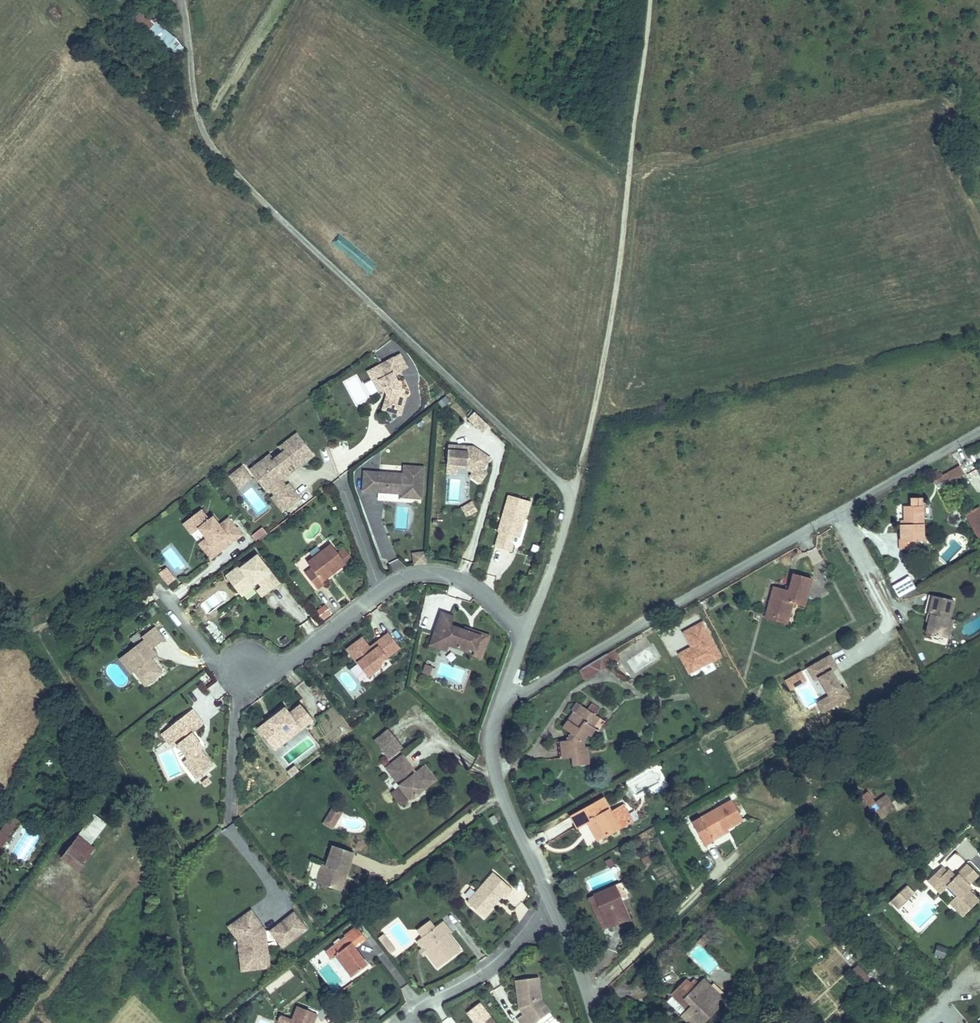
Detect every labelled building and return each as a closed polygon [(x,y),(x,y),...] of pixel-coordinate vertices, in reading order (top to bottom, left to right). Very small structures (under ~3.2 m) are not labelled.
[(144,30),(153,19),(138,7),(129,17),(133,21),(144,30)] [(148,33),(156,22),(153,19),(144,30),(148,33)] [(174,38),(156,22),(148,33),(157,41),(166,48),(174,38)] [(407,367),(400,354),(393,358),(401,371),(407,367)] [(406,397),(401,387),(401,385),(400,383),(398,382),(394,375),(401,371),(393,358),(379,366),(382,372),(371,378),(379,392),(384,390),(388,387),(390,392),(387,393),(387,395),(383,409),(401,415),(406,397)] [(382,372),(379,366),(367,371),(371,378),(382,372)] [(473,423),(480,417),(474,412),(468,419),(473,423)] [(489,426),(480,417),(473,423),(483,433),(489,426)] [(286,476),(282,471),(286,468),(292,463),(296,468),(313,455),(297,434),(280,447),(283,452),(273,460),(269,455),(250,470),(267,491),(270,488),(281,480),(286,476)] [(482,471),(491,459),(482,453),(473,453),(474,447),(448,446),(447,464),(456,465),(456,468),(457,468),(467,468),(473,473),(471,476),(480,483),(486,474),(482,471)] [(457,474),(457,468),(456,468),(456,465),(447,464),(447,473),(457,474)] [(421,499),(424,468),(404,466),(404,474),(364,472),(363,491),(402,494),(402,497),(421,499)] [(964,474),(960,466),(946,474),(950,482),(964,474)] [(251,479),(242,467),(230,476),(239,488),(251,479)] [(944,479),(942,476),(943,475),(941,473),(940,474),(937,471),(931,475),(936,484),(944,479)] [(953,486),(950,482),(946,474),(943,475),(950,487),(953,486)] [(950,487),(943,475),(942,476),(944,479),(949,488),(950,487)] [(275,495),(286,487),(281,480),(270,488),(275,495)] [(300,498),(289,484),(286,487),(275,495),(272,498),(283,511),(300,498)] [(521,532),(523,525),(521,523),(522,518),(525,519),(530,502),(509,496),(498,532),(500,532),(495,547),(511,552),(513,546),(511,544),(514,536),(521,532)] [(923,536),(922,498),(911,498),(911,506),(904,507),(905,521),(905,525),(901,525),(901,542),(902,542),(902,550),(915,549),(915,541),(929,541),(929,536),(923,536)] [(472,502),(461,507),(465,517),(477,511),(472,502)] [(978,507),(965,514),(979,539),(979,538),(979,511),(978,507)] [(211,559),(242,535),(229,518),(220,526),(213,517),(209,520),(201,510),(191,518),(199,529),(207,539),(200,544),(211,559)] [(199,529),(191,518),(184,524),(192,534),(199,529)] [(257,542),(267,534),(262,527),(251,536),(257,542)] [(332,574),(345,564),(346,564),(338,553),(331,544),(307,563),(311,568),(305,573),(317,589),(324,584),(323,581),(329,577),(328,575),(330,572),(332,574)] [(353,561),(343,549),(338,553),(346,564),(345,564),(347,566),(353,561)] [(413,564),(425,564),(426,553),(413,552),(413,564)] [(279,584),(257,555),(247,563),(240,568),(239,566),(226,576),(238,592),(250,582),(254,586),(258,582),(261,587),(267,593),(279,584)] [(302,573),(309,567),(304,561),(297,567),(302,573)] [(886,573),(893,586),(911,575),(904,562),(886,573)] [(163,578),(169,572),(166,568),(159,573),(163,578)] [(175,580),(169,572),(163,578),(168,585),(175,580)] [(804,606),(811,579),(794,574),(791,587),(789,591),(784,589),(774,586),(765,618),(787,624),(792,603),(804,606)] [(893,587),(899,598),(915,588),(909,577),(893,587)] [(242,597),(255,587),(254,586),(250,582),(238,592),(242,597)] [(267,593),(261,587),(257,590),(262,597),(267,593)] [(928,614),(932,596),(929,595),(924,613),(928,614)] [(949,619),(954,601),(932,596),(928,614),(930,615),(928,622),(925,633),(945,638),(949,619)] [(315,610),(322,622),(332,616),(326,604),(315,610)] [(483,653),(489,636),(473,631),(473,633),(465,631),(450,626),(453,617),(442,613),(434,635),(449,640),(448,644),(456,646),(456,647),(460,648),(467,650),(468,648),(476,651),(483,653)] [(948,639),(953,620),(949,619),(945,638),(948,639)] [(161,673),(150,658),(152,649),(164,640),(154,627),(142,637),(144,640),(125,654),(137,668),(134,671),(145,685),(161,673)] [(671,656),(687,645),(678,630),(661,641),(671,656)] [(380,667),(381,661),(387,657),(399,648),(388,634),(375,644),(378,648),(372,652),(370,649),(362,639),(348,650),(358,664),(368,677),(380,667)] [(448,644),(449,640),(434,635),(431,645),(446,650),(448,644)] [(619,659),(614,650),(608,653),(612,659),(610,665),(619,659)] [(610,665),(612,659),(608,653),(580,670),(585,680),(594,675),(592,671),(596,669),(598,672),(610,665)] [(137,668),(125,654),(120,658),(131,673),(134,671),(137,668)] [(820,714),(849,701),(835,670),(837,669),(831,657),(784,678),(790,691),(811,681),(819,700),(815,702),(820,714)] [(430,676),(432,667),(424,665),(421,674),(430,676)] [(693,687),(704,681),(700,674),(689,680),(693,687)] [(707,702),(703,695),(695,700),(694,698),(691,700),(695,708),(707,702)] [(583,740),(587,734),(589,736),(595,728),(592,726),(590,725),(596,715),(595,715),(587,709),(576,702),(571,710),(575,713),(564,729),(570,733),(567,738),(565,741),(562,741),(564,758),(574,757),(575,766),(589,764),(587,747),(584,747),(583,740)] [(591,703),(587,709),(595,714),(599,708),(591,703)] [(301,730),(314,720),(301,705),(289,714),(283,706),(271,716),(272,718),(267,722),(258,729),(270,746),(297,725),(301,730)] [(214,765),(201,749),(203,747),(192,733),(204,724),(192,710),(172,726),(183,740),(177,745),(178,745),(188,759),(184,762),(197,779),(214,765)] [(592,726),(598,717),(596,715),(590,725),(592,726)] [(274,751),(301,730),(297,725),(270,746),(274,751)] [(183,740),(172,726),(162,734),(173,748),(178,745),(177,745),(183,740)] [(395,738),(389,730),(375,742),(381,750),(395,738)] [(388,759),(403,747),(395,738),(381,750),(388,759)] [(424,788),(435,780),(425,766),(415,774),(413,775),(409,770),(412,769),(402,756),(387,768),(401,786),(410,798),(411,799),(424,788)] [(410,798),(401,786),(392,793),(401,806),(410,798)] [(896,808),(891,803),(890,804),(883,795),(875,802),(868,791),(861,796),(879,821),(896,808)] [(891,803),(885,794),(883,795),(890,804),(891,803)] [(632,821),(623,805),(611,812),(603,798),(571,816),(577,828),(588,822),(590,821),(592,825),(590,826),(598,840),(632,821)] [(727,828),(742,820),(732,800),(692,823),(705,845),(712,841),(711,838),(727,828)] [(334,830),(342,811),(331,806),(322,825),(334,830)] [(107,824),(95,815),(78,837),(90,846),(107,824)] [(15,830),(20,821),(12,816),(6,825),(14,830),(15,830)] [(498,822),(494,816),(489,818),(493,824),(498,822)] [(14,830),(6,825),(0,834),(0,845),(3,847),(14,830)] [(587,846),(594,843),(588,826),(580,829),(587,846)] [(712,841),(729,831),(727,828),(711,838),(712,841)] [(90,846),(78,837),(62,858),(78,871),(95,849),(90,846)] [(347,873),(354,853),(333,846),(326,865),(322,864),(316,883),(337,890),(343,872),(347,873)] [(652,861),(650,856),(642,859),(644,865),(652,861)] [(965,915),(978,901),(968,891),(965,888),(968,885),(978,875),(967,864),(955,877),(948,870),(946,871),(941,867),(928,881),(936,889),(943,882),(948,886),(957,895),(949,903),(957,910),(958,908),(965,915)] [(341,891),(347,873),(343,872),(337,890),(341,891)] [(496,903),(494,901),(501,893),(503,895),(505,897),(512,889),(493,873),(467,902),(484,917),(496,903)] [(941,894),(948,886),(943,882),(936,889),(941,894)] [(628,898),(624,890),(623,890),(620,884),(615,886),(621,901),(628,898)] [(629,918),(621,901),(615,886),(594,895),(609,927),(629,918)] [(914,894),(906,886),(899,893),(907,901),(914,894)] [(496,903),(503,895),(501,893),(494,901),(496,903)] [(899,909),(907,901),(899,893),(891,901),(899,909)] [(609,927),(594,895),(589,898),(604,930),(609,927)] [(269,967),(266,941),(277,940),(283,947),(306,929),(294,913),(272,930),(273,934),(265,935),(265,931),(251,912),(234,923),(248,943),(249,951),(246,951),(248,970),(269,967)] [(437,968),(461,951),(448,933),(450,931),(443,921),(434,928),(423,937),(417,941),(423,949),(426,953),(437,968)] [(423,937),(434,928),(429,921),(417,930),(423,937)] [(249,951),(248,943),(234,923),(229,927),(239,940),(242,971),(248,970),(246,951),(249,951)] [(368,965),(361,956),(359,957),(357,955),(359,954),(354,947),(366,938),(357,926),(345,936),(346,937),(326,953),(331,959),(336,955),(352,977),(368,965)] [(378,938),(384,946),(389,942),(384,934),(378,938)] [(703,946),(709,940),(704,935),(698,941),(703,946)] [(389,942),(384,946),(390,954),(396,950),(389,942)] [(944,958),(947,949),(937,946),(934,955),(944,958)] [(871,979),(858,965),(852,970),(865,985),(871,979)] [(545,1005),(541,999),(538,978),(516,980),(518,1003),(521,1002),(522,1007),(519,1008),(523,1014),(517,1018),(520,1022),(535,1022),(545,1016),(539,1009),(545,1005)] [(721,1004),(700,983),(700,984),(695,979),(691,983),(692,984),(691,985),(686,980),(672,995),(673,996),(680,1002),(688,1010),(692,1006),(706,1019),(721,1004)] [(725,1000),(704,979),(700,983),(721,1004),(725,1000)] [(674,1008),(680,1002),(673,996),(668,1002),(674,1008)] [(726,1009),(730,1004),(725,1000),(721,1004),(726,1009)] [(692,1006),(688,1010),(680,1002),(674,1008),(689,1022),(702,1022),(706,1019),(692,1006)] [(550,1012),(545,1005),(539,1009),(545,1016),(550,1012)] [(317,1014),(297,1006),(292,1020),(287,1018),(285,1022),(314,1022),(317,1014)]
